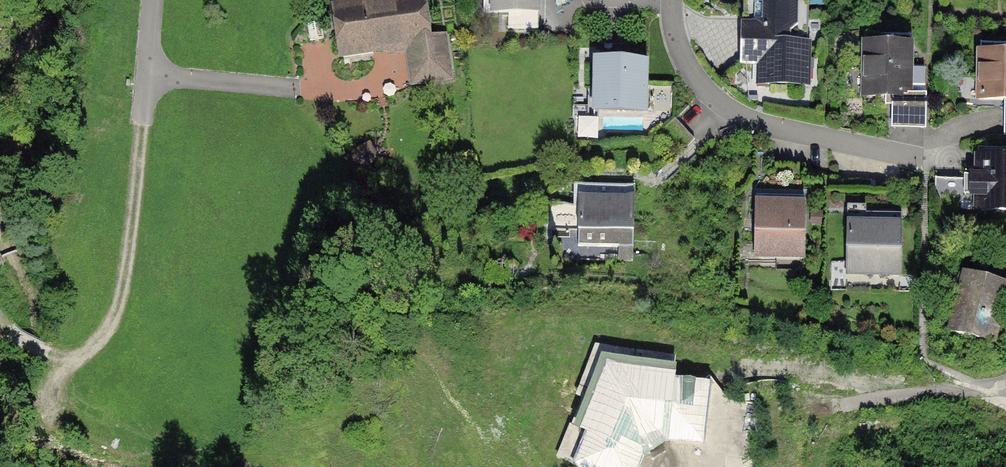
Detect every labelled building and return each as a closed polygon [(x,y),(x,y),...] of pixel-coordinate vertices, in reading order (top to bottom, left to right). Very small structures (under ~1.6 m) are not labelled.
[(334,9),(341,54),(408,44),(414,81),(448,76),(442,38),(428,40),(422,0),(392,0),(334,9)] [(539,0),(484,0),(483,12),(508,13),(508,28),(538,28),(539,0)] [(742,62),(765,63),(764,83),(806,84),(809,0),(743,0),(742,62)] [(985,10),(1005,11),(1005,0),(985,0),(985,10)] [(320,22),(308,25),(311,40),(323,38),(320,22)] [(911,46),(865,45),(864,95),(894,96),(893,127),(923,127),(923,76),(910,76),(911,46)] [(980,54),(979,99),(1005,99),(1005,55),(980,54)] [(646,110),(647,59),(595,58),(594,109),(646,110)] [(376,158),(369,147),(356,154),(363,165),(376,158)] [(979,159),(978,172),(966,172),(966,179),(935,178),(935,208),(1005,210),(1005,159),(979,159)] [(634,187),(574,186),(574,221),(578,221),(577,246),(618,247),(618,260),(632,260),(634,187)] [(804,198),(757,197),(756,252),(803,253),(804,198)] [(902,215),(847,214),(847,270),(877,270),(877,274),(901,274),(902,215)] [(1005,290),(1005,269),(982,262),(978,280),(964,276),(950,332),(992,343),(1005,290)] [(601,344),(559,450),(595,466),(640,466),(647,447),(666,437),(708,443),(716,372),(680,370),(680,357),(601,344)]
